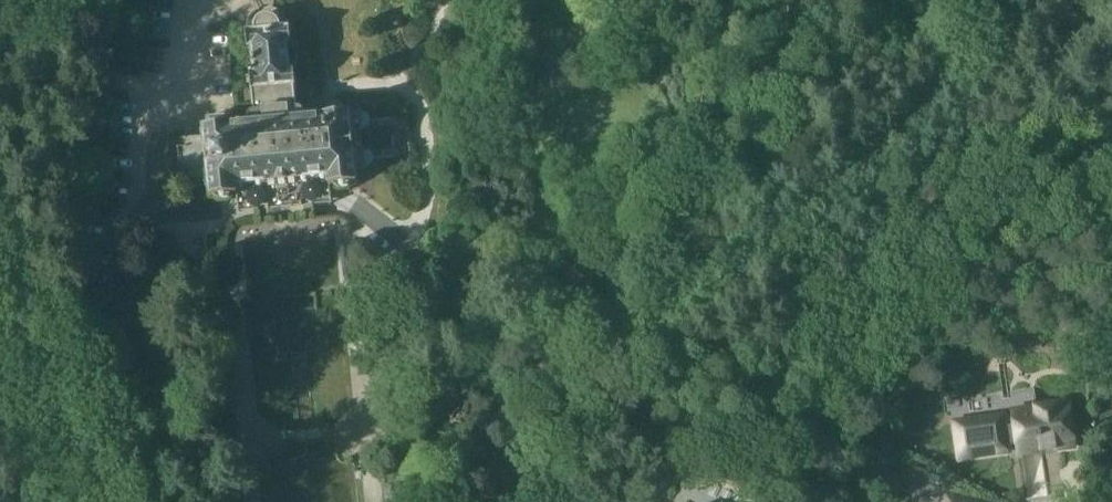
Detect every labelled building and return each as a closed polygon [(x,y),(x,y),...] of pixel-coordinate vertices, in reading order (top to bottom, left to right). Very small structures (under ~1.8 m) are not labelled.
[(306,113),(306,112),(305,111),(304,110),(303,109),(301,108),(300,107),(299,108),(295,71),(297,68),(297,66),(298,65),(298,62),(298,61),(299,59),(299,57),(298,55),(298,53),(297,50),(297,49),(295,47),(295,45),(293,43),(291,28),(290,29),(290,27),(288,23),(286,19),(284,16),(281,13),(279,11),(276,9),(275,9),(276,3),(277,3),(280,1),(280,0),(253,0),(252,1),(252,2),(253,3),(254,4),(257,5),(260,10),(259,11),(257,12),(255,14),(253,16),(252,19),(250,22),(250,24),(249,26),(248,30),(248,32),(247,32),(249,47),(253,47),(256,74),(251,75),(255,112),(253,113),(251,113),(250,115),(249,116),(249,118),(248,119),(248,120),(249,122),(227,124),(226,118),(228,118),(227,116),(206,118),(207,120),(208,120),(209,126),(205,126),(206,135),(169,139),(173,181),(209,177),(211,197),(215,196),(215,197),(219,200),(231,199),(234,195),(239,194),(238,184),(329,175),(330,186),(334,185),(334,186),(338,189),(350,188),(353,184),(357,183),(356,173),(366,172),(366,169),(370,168),(373,165),(374,161),(413,158),(410,118),(371,121),(371,120),(370,118),(369,117),(368,116),(367,115),(366,115),(364,115),(362,115),(361,112),(351,113),(347,113),(347,111),(346,109),(345,108),(344,107),(343,105),(341,105),(340,104),(338,104),(336,104),(334,105),(332,106),(331,107),(330,108),(329,110),(328,111),(328,112),(328,114),(328,115),(306,117),(306,113)] [(847,367),(832,363),(829,377),(844,380),(847,367)] [(1016,422),(1016,424),(1019,444),(1020,453),(1056,448),(1056,444),(1073,442),(1068,405),(1035,409),(1037,420),(1016,422)] [(1007,446),(1019,444),(1016,424),(1004,426),(1003,417),(956,424),(961,457),(1007,450),(1007,446)]
